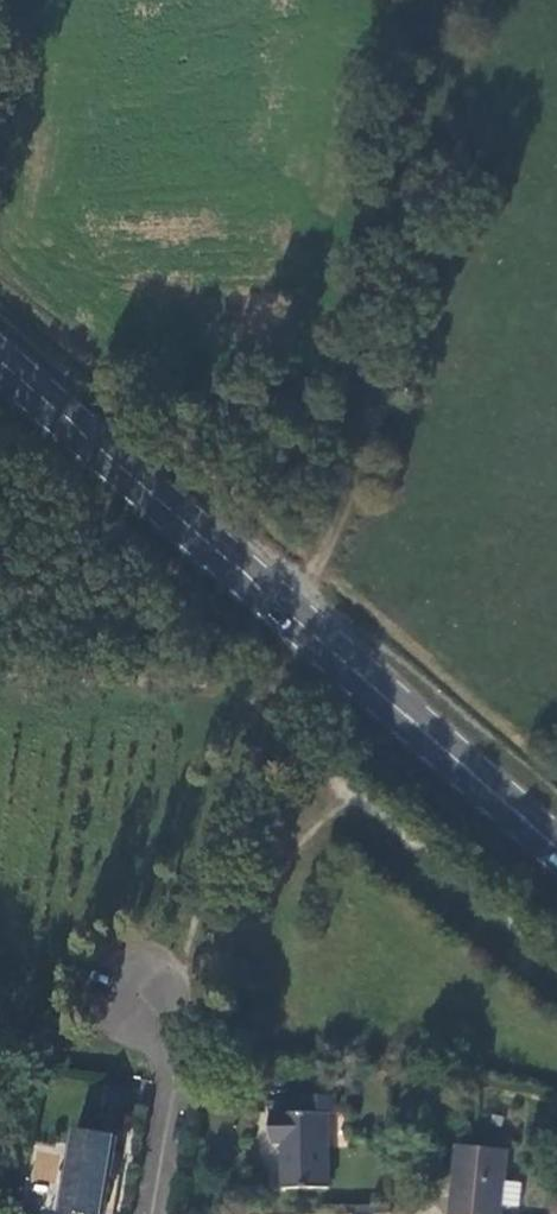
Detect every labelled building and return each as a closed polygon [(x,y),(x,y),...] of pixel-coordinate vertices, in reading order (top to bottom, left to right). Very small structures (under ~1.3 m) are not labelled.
[(325,1186),(326,1112),(333,1112),(333,1096),(302,1096),(302,1112),(270,1112),(267,1139),(281,1140),(281,1185),(325,1186)] [(100,1212),(114,1131),(72,1124),(59,1205),(100,1212)] [(460,1148),(448,1213),(497,1213),(498,1211),(502,1187),(507,1156),(460,1148)] [(58,1181),(57,1149),(31,1149),(31,1181),(58,1181)] [(520,1190),(502,1187),(498,1211),(516,1213),(520,1190)]
